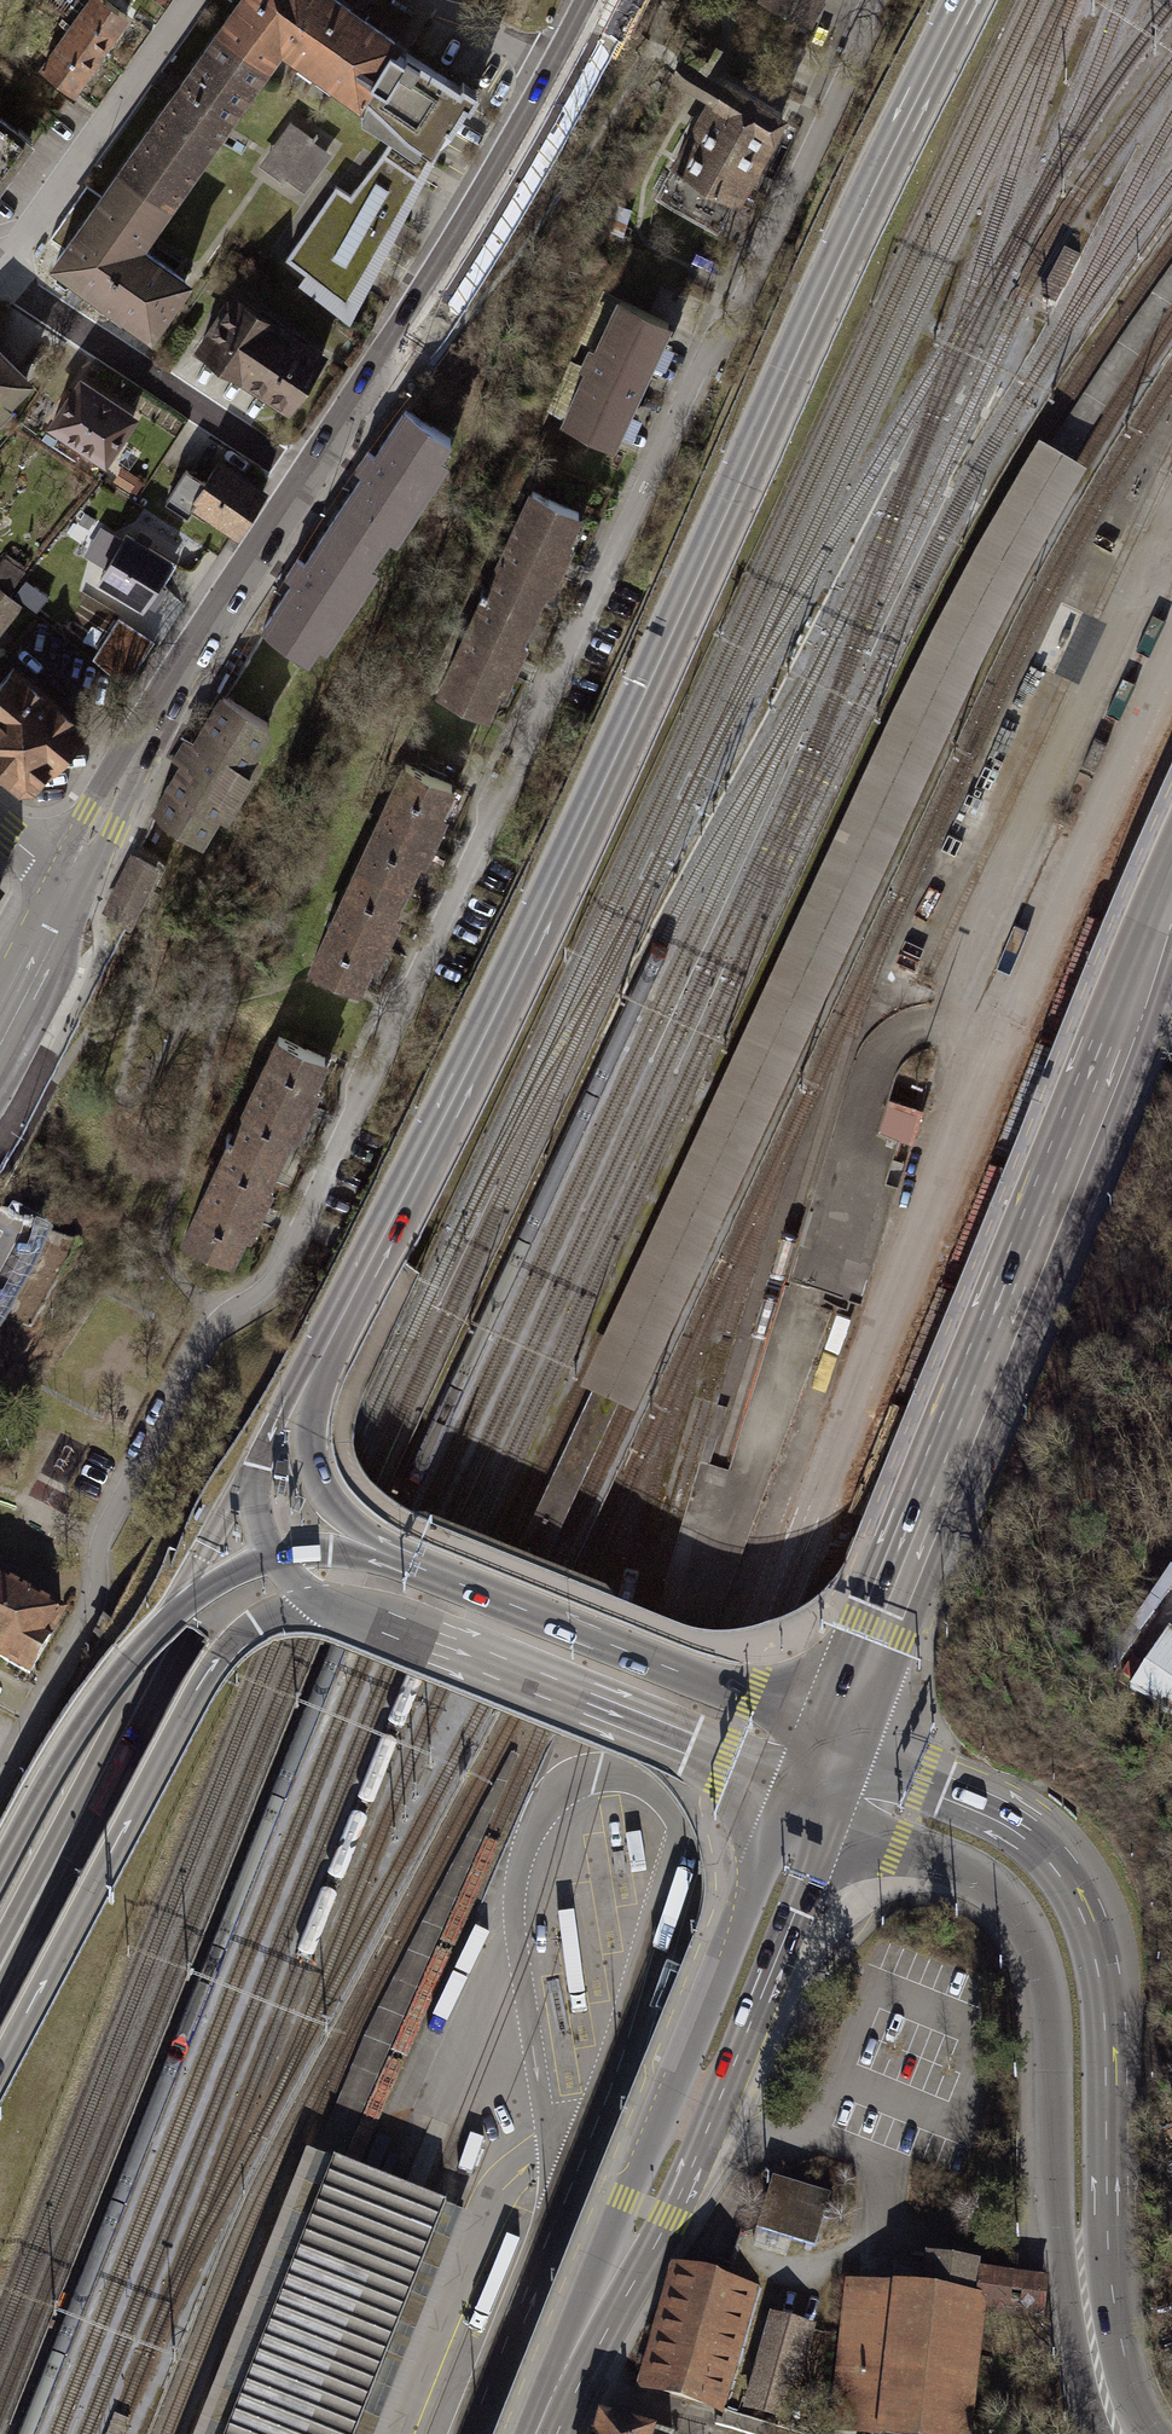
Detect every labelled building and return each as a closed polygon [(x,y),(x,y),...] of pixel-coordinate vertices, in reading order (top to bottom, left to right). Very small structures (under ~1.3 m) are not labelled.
[(172,100),(102,196),(88,187),(50,239),(65,249),(52,266),(151,331),(185,282),(137,247),(279,46),(357,100),(360,96),(392,49),(396,43),(349,10),(335,0),(243,0),(172,100)] [(50,63),(83,90),(141,18),(118,0),(101,0),(50,63)] [(830,24),(842,0),(778,0),(830,24)] [(392,49),(360,96),(395,130),(383,156),(351,195),(337,187),(286,260),(345,306),(464,103),(470,107),(478,94),(463,85),(460,89),(407,53),(405,58),(392,49)] [(732,81),(689,165),(762,203),(805,119),(732,81)] [(5,189),(48,118),(0,90),(0,186),(5,189)] [(292,117),(263,162),(310,191),(338,147),(292,117)] [(621,301),(560,423),(618,452),(679,330),(621,301)] [(252,306),(209,368),(236,386),(300,430),(312,412),(343,368),(252,306)] [(57,387),(0,330),(0,443),(57,387)] [(86,376),(53,420),(116,468),(150,424),(86,376)] [(293,558),(253,619),(308,656),(451,442),(396,405),(357,462),(293,558)] [(890,710),(578,1380),(592,1386),(606,1393),(620,1399),(635,1406),(1004,614),(1086,462),(1039,434),(964,564),(890,710)] [(200,502),(238,535),(273,494),(235,461),(200,502)] [(196,467),(170,500),(189,514),(215,482),(196,467)] [(533,490),(439,695),(495,720),(520,665),(571,554),(589,516),(533,490)] [(128,523),(96,572),(162,614),(194,564),(128,523)] [(29,604),(11,589),(28,569),(10,554),(0,566),(0,631),(3,634),(29,604)] [(117,616),(100,657),(139,674),(157,633),(117,616)] [(27,794),(85,731),(5,659),(0,665),(0,770),(27,794)] [(279,729),(227,698),(210,725),(198,745),(190,740),(184,751),(177,761),(186,766),(174,786),(156,815),(209,846),(225,818),(234,823),(271,762),(263,757),(279,729)] [(401,771),(314,969),(378,996),(399,948),(447,839),(465,799),(401,771)] [(145,907),(163,872),(132,855),(123,873),(112,894),(102,912),(125,924),(134,928),(145,907)] [(279,1036),(232,1137),(284,1161),(295,1136),(301,1139),(324,1089),(319,1087),(331,1061),(279,1036)] [(888,1098),(878,1132),(898,1139),(912,1143),(923,1109),(888,1098)] [(284,1161),(232,1137),(184,1239),(236,1264),(249,1237),(254,1239),(277,1189),(271,1187),(284,1161)] [(822,1163),(789,1277),(845,1294),(849,1295),(862,1299),(896,1184),(884,1181),(845,1169),(822,1163)] [(606,1393),(592,1386),(518,1549),(546,1561),(620,1399),(606,1393)] [(0,1587),(0,1656),(34,1675),(65,1619),(2,1583),(0,1587)] [(1170,1614),(1131,1672),(1171,1699),(1171,1615),(1170,1614)] [(334,2166),(315,2214),(229,2433),(373,2433),(458,2215),(444,2209),(429,2204),(334,2166)] [(835,2197),(779,2180),(763,2229),(819,2246),(835,2197)] [(934,2262),(932,2294),(995,2302),(994,2317),(1051,2325),(1054,2283),(934,2262)] [(763,2288),(675,2265),(643,2393),(730,2418),(763,2288)] [(849,2284),(830,2431),(848,2433),(984,2433),(994,2317),(995,2302),(932,2294),(849,2284)] [(820,2331),(776,2320),(753,2417),(801,2429),(820,2331)] [(613,2420),(610,2433),(669,2433),(613,2420)]
